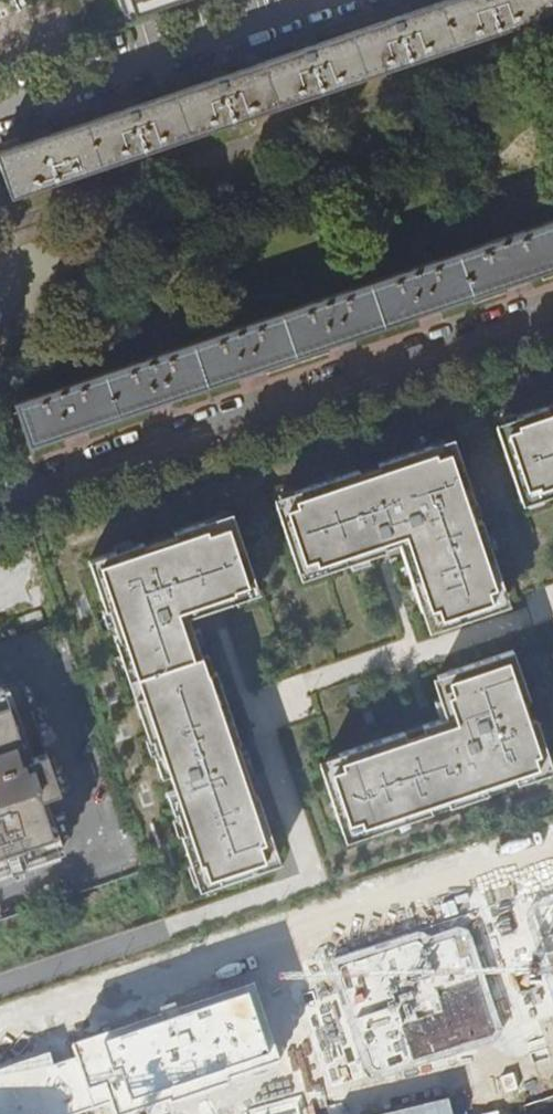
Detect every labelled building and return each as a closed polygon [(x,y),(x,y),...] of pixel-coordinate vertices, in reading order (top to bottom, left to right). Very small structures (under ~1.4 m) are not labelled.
[(404,19),(403,17),(396,19),(388,22),(389,25),(314,50),(313,47),(307,50),(299,53),(299,55),(227,80),(226,78),(218,81),(210,83),(211,86),(138,111),(137,109),(131,111),(123,113),(124,116),(52,141),(51,138),(45,140),(37,143),(38,146),(23,151),(20,141),(0,148),(0,162),(13,201),(552,17),(552,0),(459,0),(404,19)] [(104,22),(97,0),(58,0),(17,13),(27,46),(104,22)] [(127,16),(175,0),(122,0),(127,16)] [(15,409),(30,451),(552,272),(552,224),(15,409)] [(495,430),(524,510),(552,500),(552,410),(495,430)] [(455,437),(272,500),(303,591),(403,557),(431,641),(515,612),(455,437)] [(263,596),(237,522),(90,573),(201,890),(282,862),(200,619),(263,596)] [(516,640),(430,669),(443,708),(319,759),(347,840),(552,771),(552,760),(516,640)] [(0,689),(0,878),(59,858),(40,802),(60,796),(47,756),(27,763),(2,689),(0,689)] [(535,899),(528,909),(552,984),(552,894),(535,899)] [(423,931),(331,963),(366,1076),(379,1080),(495,1041),(500,1029),(468,930),(457,927),(429,936),(423,931)] [(109,1103),(113,1113),(132,1113),(274,1064),(250,986),(69,1049),(74,1058),(51,1066),(47,1055),(0,1070),(0,1113),(78,1113),(109,1103)]
